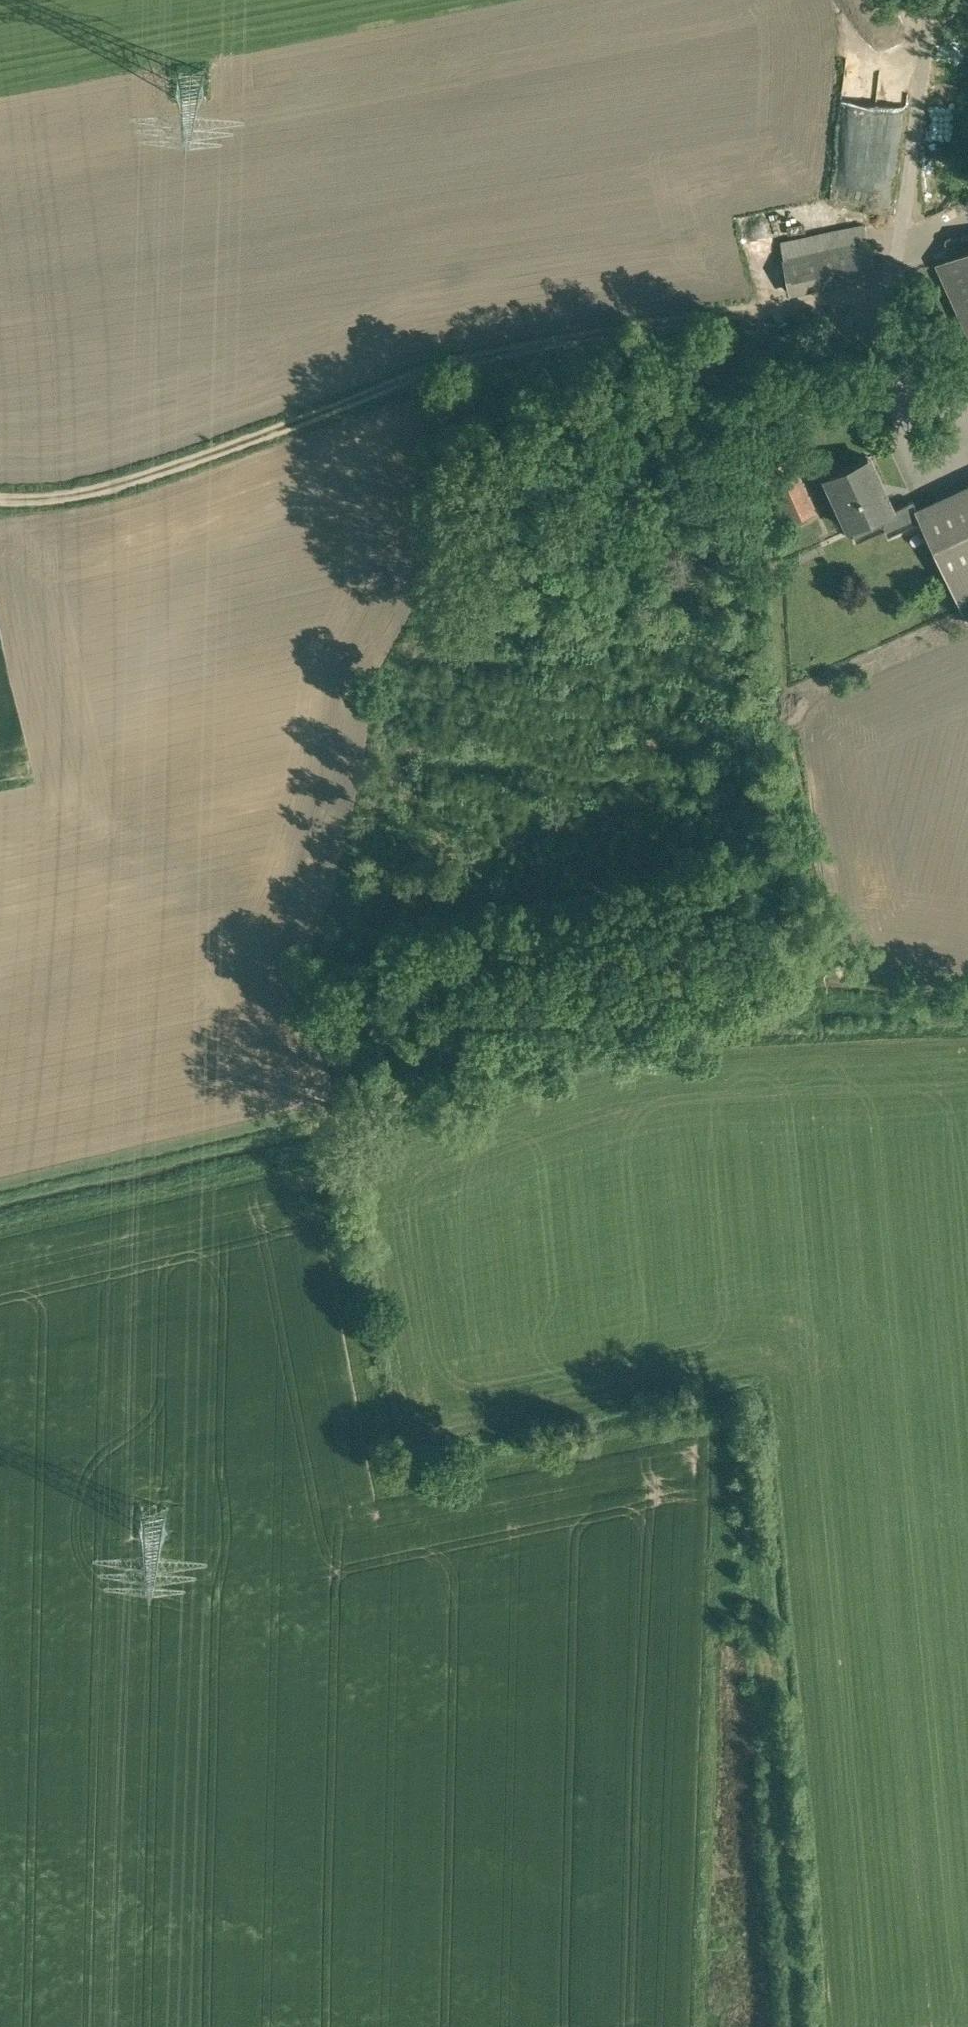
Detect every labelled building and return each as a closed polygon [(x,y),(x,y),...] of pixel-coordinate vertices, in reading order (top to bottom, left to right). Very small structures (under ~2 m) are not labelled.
[(887,207),(900,110),(845,103),(832,199),(887,207)] [(923,190),(934,189),(935,205),(950,204),(948,159),(931,159),(932,176),(922,177),(923,190)] [(868,242),(784,259),(790,291),(874,273),(868,242)] [(937,264),(967,331),(967,250),(937,264)] [(789,455),(758,468),(784,525),(814,512),(789,455)] [(868,457),(826,476),(850,528),(851,528),(852,527),(849,522),(889,504),(868,457)] [(936,501),(936,500),(935,501),(918,509),(918,508),(917,509),(913,499),(912,499),(921,519),(965,614),(967,612),(967,486),(958,491),(957,490),(956,491),(936,501)] [(892,509),(889,504),(849,522),(852,527),(851,528),(856,540),(884,527),(888,534),(921,519),(912,499),(892,509)]
